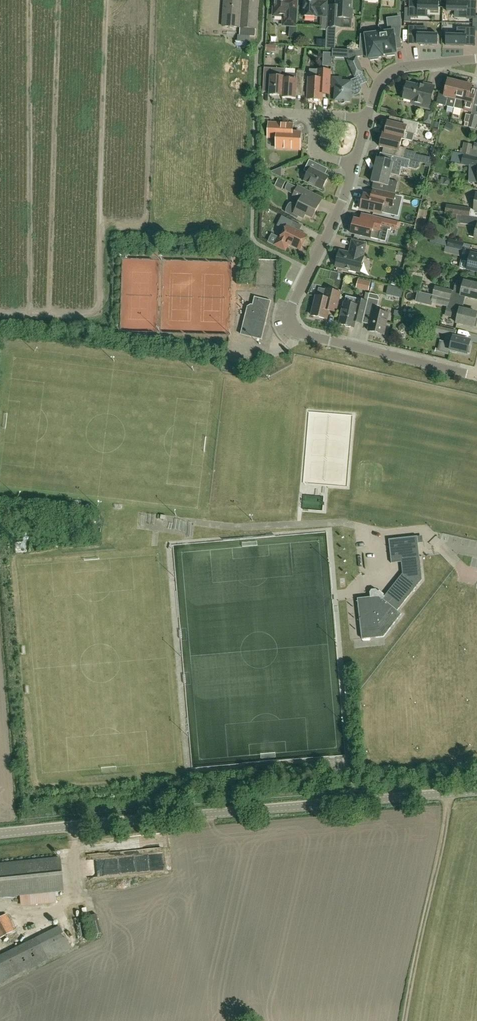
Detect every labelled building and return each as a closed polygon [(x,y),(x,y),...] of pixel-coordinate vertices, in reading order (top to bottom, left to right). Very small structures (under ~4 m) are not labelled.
[(256,29),(257,29),(259,0),(225,0),(223,26),(240,27),(239,36),(255,37),(256,29)] [(297,10),(290,9),(291,0),(275,0),(274,16),(286,16),(286,25),(284,25),(291,26),(296,26),(297,10)] [(327,16),(327,2),(327,5),(321,4),(319,3),(318,3),(319,0),(305,0),(304,16),(318,17),(318,16),(320,16),(319,30),(326,30),(327,16)] [(327,29),(326,48),(336,49),(337,27),(342,28),(342,19),(353,19),(353,10),(351,10),(352,0),(338,0),(337,5),(329,5),(327,29)] [(409,17),(418,17),(418,10),(428,11),(439,11),(439,0),(438,0),(421,0),(411,0),(410,0),(409,17)] [(447,0),(447,11),(458,12),(467,12),(467,19),(473,19),(476,19),(476,16),(476,1),(475,1),(475,2),(465,2),(465,1),(447,0)] [(388,27),(389,32),(380,33),(383,55),(387,55),(387,57),(395,56),(395,54),(396,53),(394,38),(400,38),(402,22),(402,23),(402,25),(388,27)] [(409,26),(408,44),(410,44),(410,43),(419,44),(438,45),(438,34),(427,34),(418,33),(418,27),(409,26)] [(446,34),(446,45),(464,46),(464,45),(473,45),(473,46),(475,46),(476,31),(476,28),(473,28),(467,28),(466,35),(457,35),(446,34)] [(366,34),(361,35),(360,48),(367,47),(369,59),(370,59),(371,61),(378,60),(378,58),(383,57),(383,55),(380,33),(367,35),(366,34)] [(363,73),(357,57),(349,61),(356,76),(363,73)] [(285,73),(285,69),(265,68),(264,83),(271,83),(270,95),(283,96),(283,98),(285,73)] [(330,95),(331,71),(310,70),(308,99),(315,100),(316,101),(319,101),(320,100),(322,100),(323,94),(330,95)] [(285,73),(283,98),(296,99),(297,87),(304,87),(305,71),(298,71),(297,74),(285,73)] [(360,87),(360,86),(357,78),(351,80),(351,82),(342,82),(342,80),(341,79),(340,78),(334,78),(333,87),(336,87),(335,101),(340,101),(340,102),(340,103),(341,103),(341,104),(342,104),(343,104),(344,104),(345,104),(345,103),(346,103),(346,102),(350,102),(351,96),(354,96),(354,94),(355,94),(356,94),(357,94),(358,93),(359,92),(360,92),(360,91),(360,90),(361,89),(361,88),(360,87)] [(437,104),(448,107),(454,108),(456,100),(460,83),(449,80),(445,93),(440,92),(437,104)] [(402,95),(405,96),(404,99),(413,101),(412,102),(413,104),(430,108),(435,87),(424,84),(423,86),(419,85),(419,86),(408,83),(407,87),(404,87),(402,95)] [(456,100),(454,108),(472,112),(475,100),(475,99),(476,90),(476,88),(472,87),(472,86),(460,83),(456,100)] [(476,122),(476,99),(475,99),(475,100),(472,112),(471,114),(468,127),(476,129),(476,122)] [(383,134),(404,139),(406,132),(416,135),(419,123),(404,120),(402,125),(388,122),(388,123),(386,124),(385,128),(386,130),(385,134),(383,134)] [(300,150),(301,133),(293,132),(294,124),(283,124),(270,123),(269,137),(278,138),(277,148),(300,150)] [(404,140),(404,139),(383,134),(382,139),(380,140),(379,144),(380,146),(380,147),(392,150),(391,155),(392,156),(404,159),(407,148),(400,147),(402,139),(404,140)] [(461,148),(461,149),(460,153),(453,152),(470,155),(471,149),(473,150),(473,145),(464,143),(463,149),(461,148)] [(470,155),(453,152),(451,162),(462,164),(476,167),(476,165),(476,158),(470,156),(471,156),(470,155)] [(433,158),(416,155),(415,161),(420,162),(432,165),(433,158)] [(391,174),(400,176),(402,168),(408,169),(411,160),(404,159),(392,156),(391,162),(377,158),(375,170),(391,174)] [(318,171),(321,165),(310,160),(304,171),(308,173),(305,180),(323,189),(329,177),(318,171)] [(390,180),(391,174),(375,170),(372,182),(385,185),(384,191),(396,194),(399,182),(390,180)] [(298,219),(299,216),(304,218),(306,214),(313,218),(319,205),(313,201),(316,195),(299,186),(298,188),(294,195),(294,196),(302,199),(298,206),(293,203),(290,203),(288,205),(286,209),(286,212),(288,214),(298,219)] [(373,189),(371,196),(364,194),(361,209),(382,214),(384,206),(393,208),(396,195),(373,189)] [(445,213),(457,215),(461,215),(475,217),(476,218),(476,196),(475,210),(458,208),(459,207),(446,205),(445,213)] [(414,210),(422,211),(423,200),(415,199),(414,210)] [(331,213),(334,203),(324,200),(322,211),(331,213)] [(377,239),(380,230),(381,227),(396,231),(398,223),(383,219),(363,214),(361,221),(355,219),(351,233),(371,238),(377,239)] [(291,227),(294,221),(282,215),(277,226),(286,230),(281,239),(278,237),(275,244),(286,250),(289,243),(300,249),(307,236),(291,227)] [(457,215),(456,224),(461,224),(461,223),(473,225),(475,217),(461,215),(457,215)] [(441,245),(447,247),(462,251),(464,243),(449,239),(449,240),(443,238),(441,245)] [(350,253),(363,257),(366,244),(353,241),(350,253)] [(464,249),(459,268),(476,272),(476,252),(464,249)] [(363,257),(350,253),(340,251),(338,258),(339,259),(337,267),(360,272),(364,257),(363,257)] [(259,289),(277,290),(277,260),(259,260),(259,289)] [(398,286),(401,271),(394,269),(392,277),(391,277),(389,284),(398,286)] [(466,298),(476,300),(476,285),(464,282),(464,284),(457,282),(454,292),(454,295),(461,297),(466,298)] [(435,287),(433,296),(450,300),(453,291),(452,290),(435,286),(435,287)] [(391,296),(403,296),(404,288),(392,288),(391,296)] [(327,319),(328,312),(335,313),(340,293),(327,289),(325,298),(317,296),(312,315),(327,319)] [(431,305),(431,303),(431,301),(433,296),(418,292),(416,301),(431,305)] [(370,293),(365,312),(373,314),(369,331),(383,334),(388,314),(377,311),(380,298),(378,295),(370,293)] [(463,310),(464,303),(450,300),(433,296),(431,301),(431,303),(447,307),(445,315),(458,319),(457,324),(474,328),(474,327),(476,327),(476,322),(476,319),(476,314),(476,313),(463,310)] [(249,307),(247,316),(249,319),(251,320),(247,336),(262,340),(272,301),(255,297),(255,298),(253,305),(249,307)] [(362,325),(364,316),(367,301),(357,299),(355,305),(345,303),(340,324),(345,325),(346,327),(350,328),(351,327),(354,327),(355,323),(362,325)] [(428,324),(427,330),(439,333),(440,327),(428,324)] [(443,342),(441,350),(451,352),(451,350),(467,354),(467,353),(469,353),(471,346),(469,346),(470,341),(461,339),(461,337),(456,336),(446,334),(446,335),(444,342),(443,342)] [(389,539),(391,561),(401,560),(403,573),(385,596),(378,591),(376,589),(372,590),(370,592),(371,597),(358,598),(362,639),(384,637),(402,614),(397,610),(422,579),(420,556),(418,535),(389,539)] [(164,866),(165,855),(154,855),(154,866),(164,866)] [(63,891),(60,858),(0,864),(0,897),(63,891)] [(15,930),(6,913),(0,917),(0,938),(15,930)] [(70,949),(59,927),(0,956),(0,983),(70,949)]
